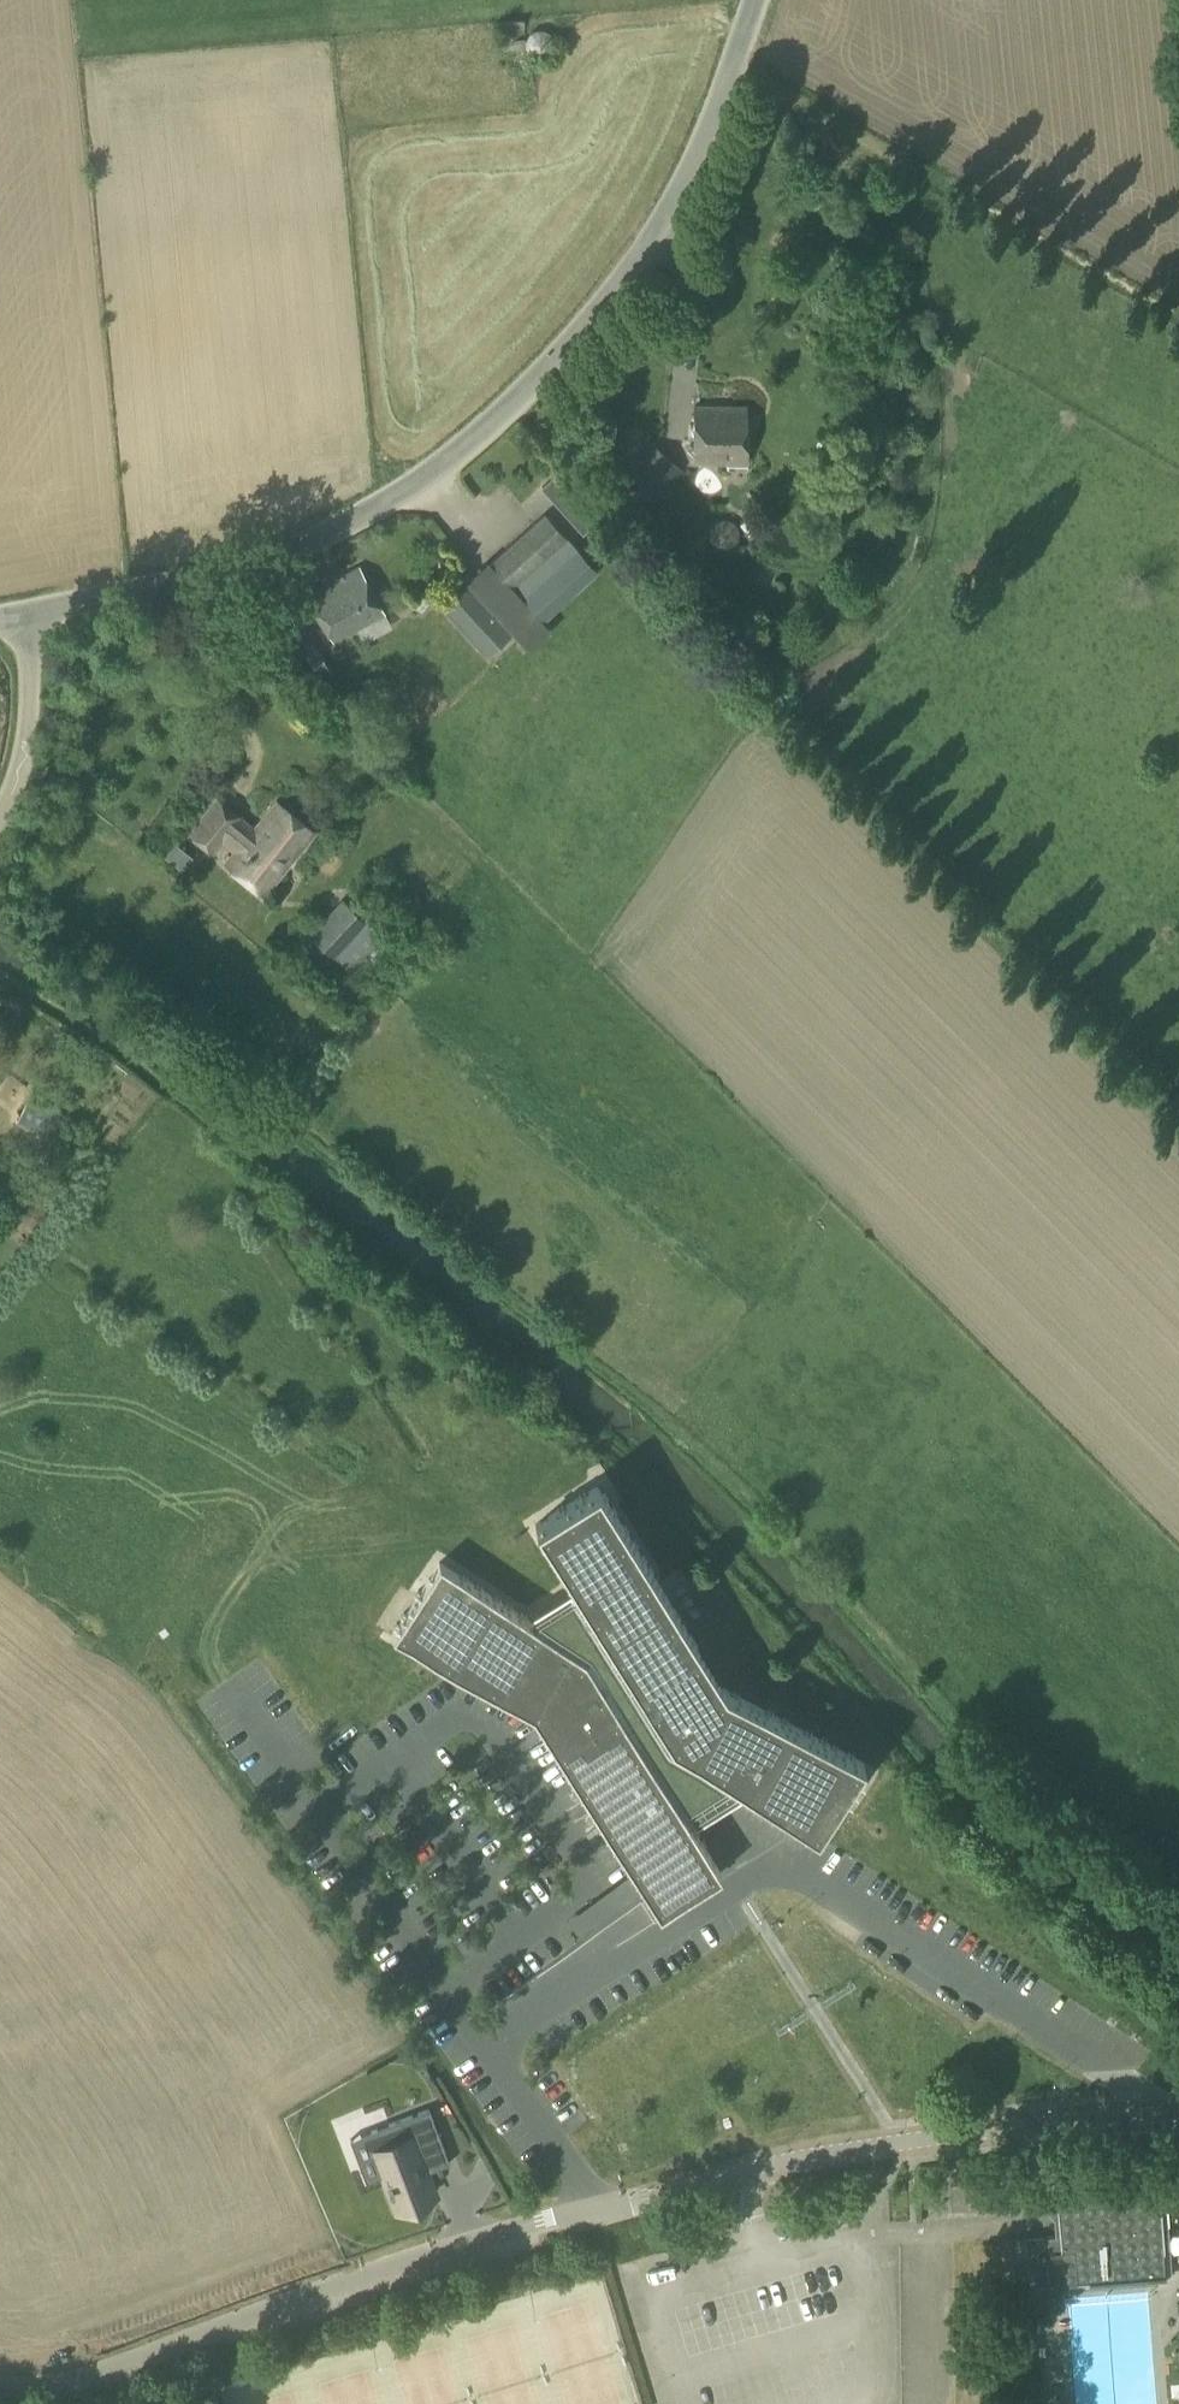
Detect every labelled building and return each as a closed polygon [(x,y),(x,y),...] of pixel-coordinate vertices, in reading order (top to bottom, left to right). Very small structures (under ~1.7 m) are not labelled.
[(695,438),(746,438),(746,410),(695,410),(695,438)] [(746,466),(746,438),(695,438),(694,466),(746,466)] [(655,503),(682,469),(648,440),(598,500),(615,514),(629,497),(632,499),(639,490),(655,503)] [(583,533),(599,519),(557,471),(540,486),(583,533)] [(529,650),(551,629),(543,621),(599,571),(545,512),(441,606),(486,656),(512,631),(529,650)] [(331,643),(383,614),(358,569),(306,598),(331,643)] [(313,680),(329,670),(297,618),(281,627),(313,680)] [(403,771),(414,760),(402,748),(391,760),(403,771)] [(255,830),(218,800),(188,837),(213,857),(226,841),(236,849),(223,865),(264,898),(315,835),(276,804),(255,830)] [(350,905),(342,898),(325,916),(319,909),(302,927),(351,972),(357,965),(366,973),(392,946),(372,928),(380,920),(357,898),(350,905)] [(64,1112),(43,1100),(39,1108),(28,1102),(15,1124),(47,1143),(61,1122),(59,1121),(64,1112)] [(724,1688),(597,1486),(535,1525),(576,1590),(529,1620),(439,1562),(391,1635),(531,1709),(659,1912),(721,1873),(683,1812),(710,1797),(733,1781),(817,1836),(865,1762),(724,1688)] [(432,2077),(406,2082),(415,2127),(441,2122),(432,2077)] [(402,2124),(413,2120),(404,2088),(392,2091),(402,2124)] [(411,2136),(372,2151),(394,2208),(433,2193),(411,2136)] [(1178,2204),(1178,2174),(1168,2175),(1171,2205),(1178,2204)] [(1049,2283),(1167,2273),(1161,2192),(1060,2200),(1063,2235),(1030,2237),(1032,2258),(1022,2259),(1023,2276),(1033,2275),(1035,2307),(1051,2306),(1049,2283)]
